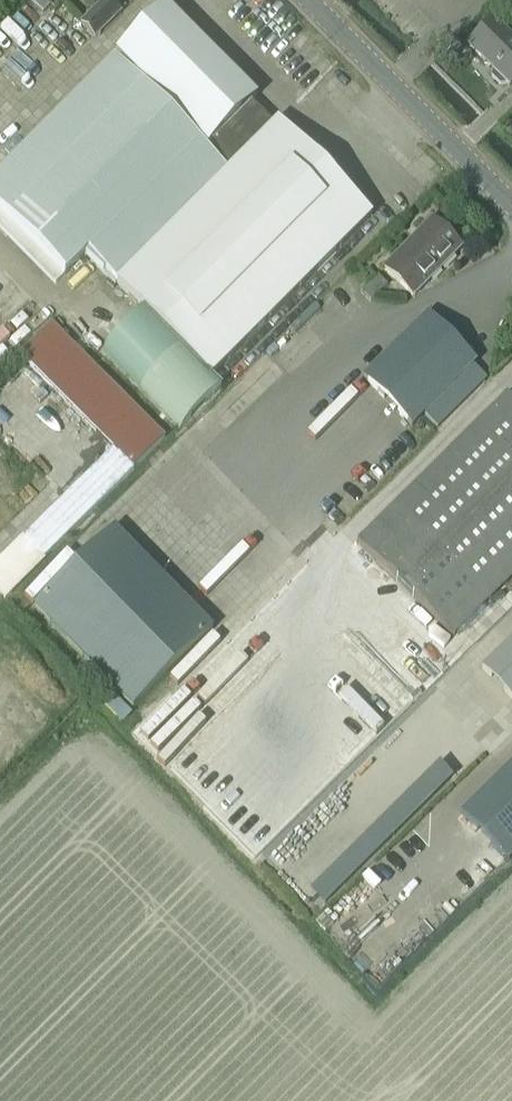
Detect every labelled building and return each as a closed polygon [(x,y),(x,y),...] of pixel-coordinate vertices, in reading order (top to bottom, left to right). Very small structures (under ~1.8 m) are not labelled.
[(121,12),(108,0),(105,0),(81,24),(95,38),(121,12)] [(251,103),(256,98),(165,7),(0,172),(0,226),(55,283),(64,274),(86,252),(115,282),(116,281),(143,308),(102,348),(180,428),(221,388),(211,376),(372,215),(277,121),(273,125),(251,103)] [(508,84),(509,86),(511,83),(511,39),(493,21),(468,46),(493,70),(492,78),(499,86),(508,84)] [(432,219),(384,269),(394,278),(413,297),(454,255),(450,251),(458,244),(432,219)] [(367,287),(361,292),(370,302),(376,296),(388,284),(378,275),(367,287)] [(438,427),(486,379),(473,366),(476,363),(427,314),(363,378),(412,427),(425,414),(438,427)] [(507,394),(358,543),(452,637),(511,577),(511,399),(507,394)] [(33,607),(133,708),(212,631),(113,529),(33,607)] [(482,668),(511,699),(511,638),(482,668)] [(460,813),(507,860),(511,855),(511,762),(460,813)]
